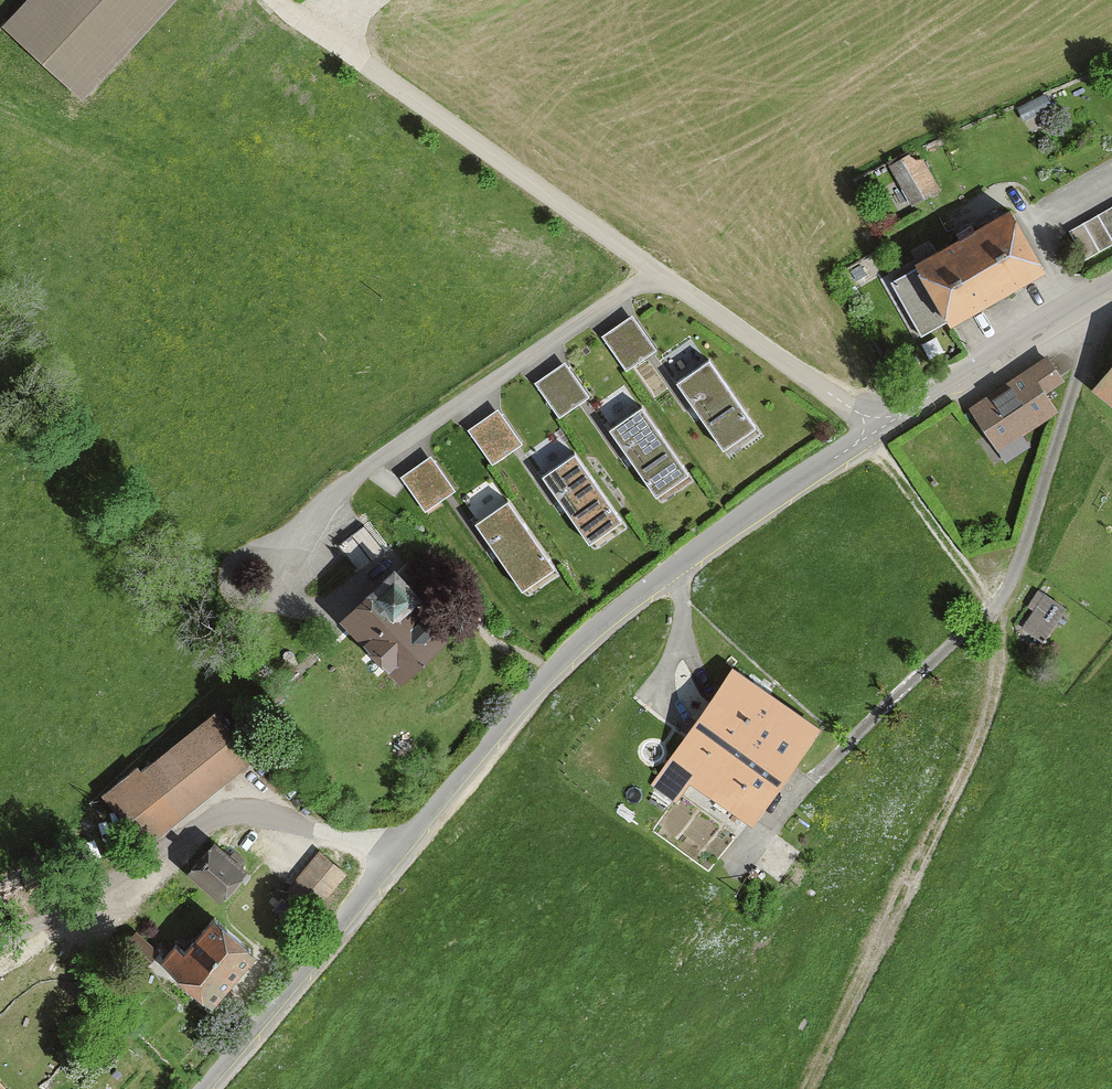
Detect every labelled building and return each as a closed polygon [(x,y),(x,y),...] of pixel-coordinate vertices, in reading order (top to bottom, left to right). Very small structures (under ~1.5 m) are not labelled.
[(4,23),(86,95),(170,0),(25,0),(4,23)] [(937,191),(920,160),(894,174),(911,205),(937,191)] [(1014,200),(916,254),(921,263),(951,316),(999,289),(1048,262),(1014,200)] [(1069,229),(1085,257),(1111,242),(1111,205),(1069,229)] [(951,316),(921,263),(892,279),(922,332),(951,316)] [(632,312),(602,333),(626,368),(657,346),(632,312)] [(1047,352),(969,403),(998,447),(1021,432),(1050,413),(1058,407),(1046,389),(1064,377),(1047,352)] [(755,422),(709,355),(677,377),(723,443),(755,422)] [(1092,385),(1111,400),(1111,359),(1092,385)] [(565,360),(535,381),(560,416),(590,394),(565,360)] [(689,468),(642,401),(611,423),(658,490),(689,468)] [(498,406),(468,427),(493,462),(523,440),(498,406)] [(1030,445),(1021,432),(998,447),(1007,460),(1030,445)] [(622,518),(574,450),(544,471),(592,539),(622,518)] [(431,453),(400,474),(425,509),(455,488),(431,453)] [(554,562),(508,496),(475,518),(521,585),(554,562)] [(422,590),(393,560),(341,611),(348,619),(402,674),(447,631),(415,597),(422,590)] [(1037,607),(1023,629),(1042,641),(1065,605),(1039,588),(1030,602),(1037,607)] [(818,725),(729,665),(650,782),(677,800),(690,780),(752,822),(818,725)] [(254,754),(215,709),(143,769),(137,763),(100,794),(144,846),(254,754)] [(246,866),(214,838),(189,866),(222,894),(246,866)] [(321,851),(291,890),(319,913),(350,874),(321,851)] [(255,946),(215,912),(185,947),(176,940),(162,956),(211,998),(255,946)] [(0,1078),(0,1088),(11,1088),(0,1078)]
